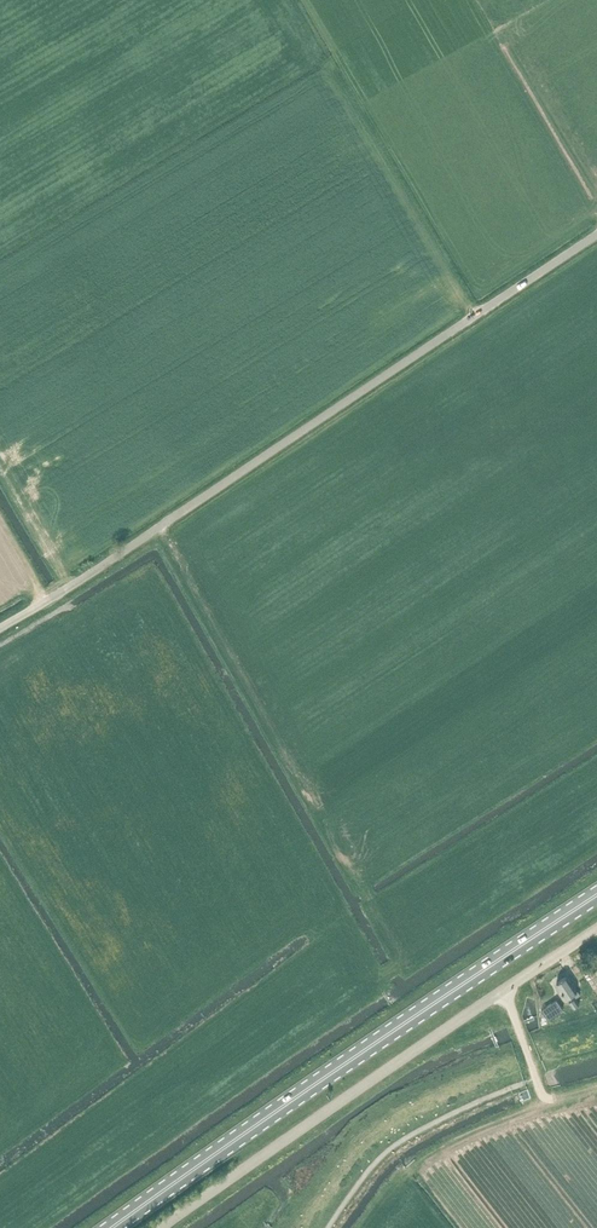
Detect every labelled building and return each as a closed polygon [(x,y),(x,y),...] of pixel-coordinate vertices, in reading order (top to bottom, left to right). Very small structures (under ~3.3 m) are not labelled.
[(577,991),(567,976),(557,983),(567,998),(567,997),(574,1008),(579,1005),(575,998),(581,995),(578,990),(577,991)] [(557,1000),(542,1009),(548,1019),(563,1010),(558,1003),(559,1003),(557,1000)]
